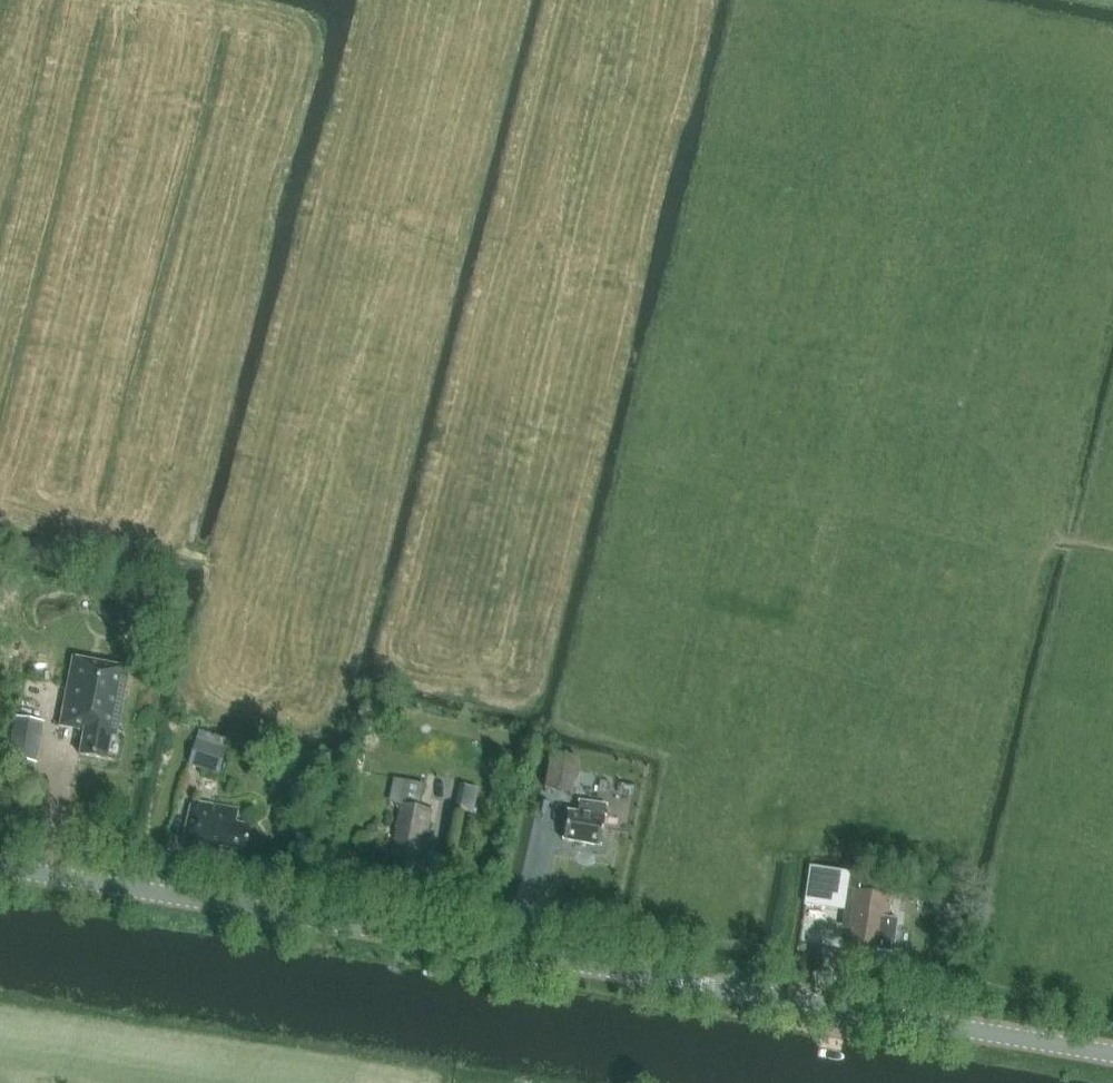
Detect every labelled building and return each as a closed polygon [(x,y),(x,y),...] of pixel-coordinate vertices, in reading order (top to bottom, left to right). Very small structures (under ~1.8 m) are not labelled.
[(72,658),(59,727),(83,732),(78,756),(107,762),(111,738),(116,739),(129,669),(72,658)] [(8,758),(36,764),(43,723),(15,718),(8,758)] [(197,734),(188,766),(218,775),(228,743),(197,734)] [(550,753),(543,790),(573,795),(579,759),(550,753)] [(432,811),(420,809),(425,786),(393,779),(388,803),(402,806),(398,820),(402,821),(401,828),(397,828),(391,857),(396,858),(393,872),(412,876),(416,857),(422,858),(432,811)] [(480,811),(486,787),(466,782),(460,805),(480,811)] [(604,807),(580,803),(581,797),(571,795),(568,813),(567,813),(563,840),(600,847),(605,819),(602,818),(604,807)] [(244,850),(249,826),(234,823),(237,811),(191,802),(182,847),(217,854),(219,845),(244,850)] [(891,946),(894,929),(885,928),(890,897),(847,890),(842,922),(853,924),(849,951),(874,955),(876,944),(891,946)]
